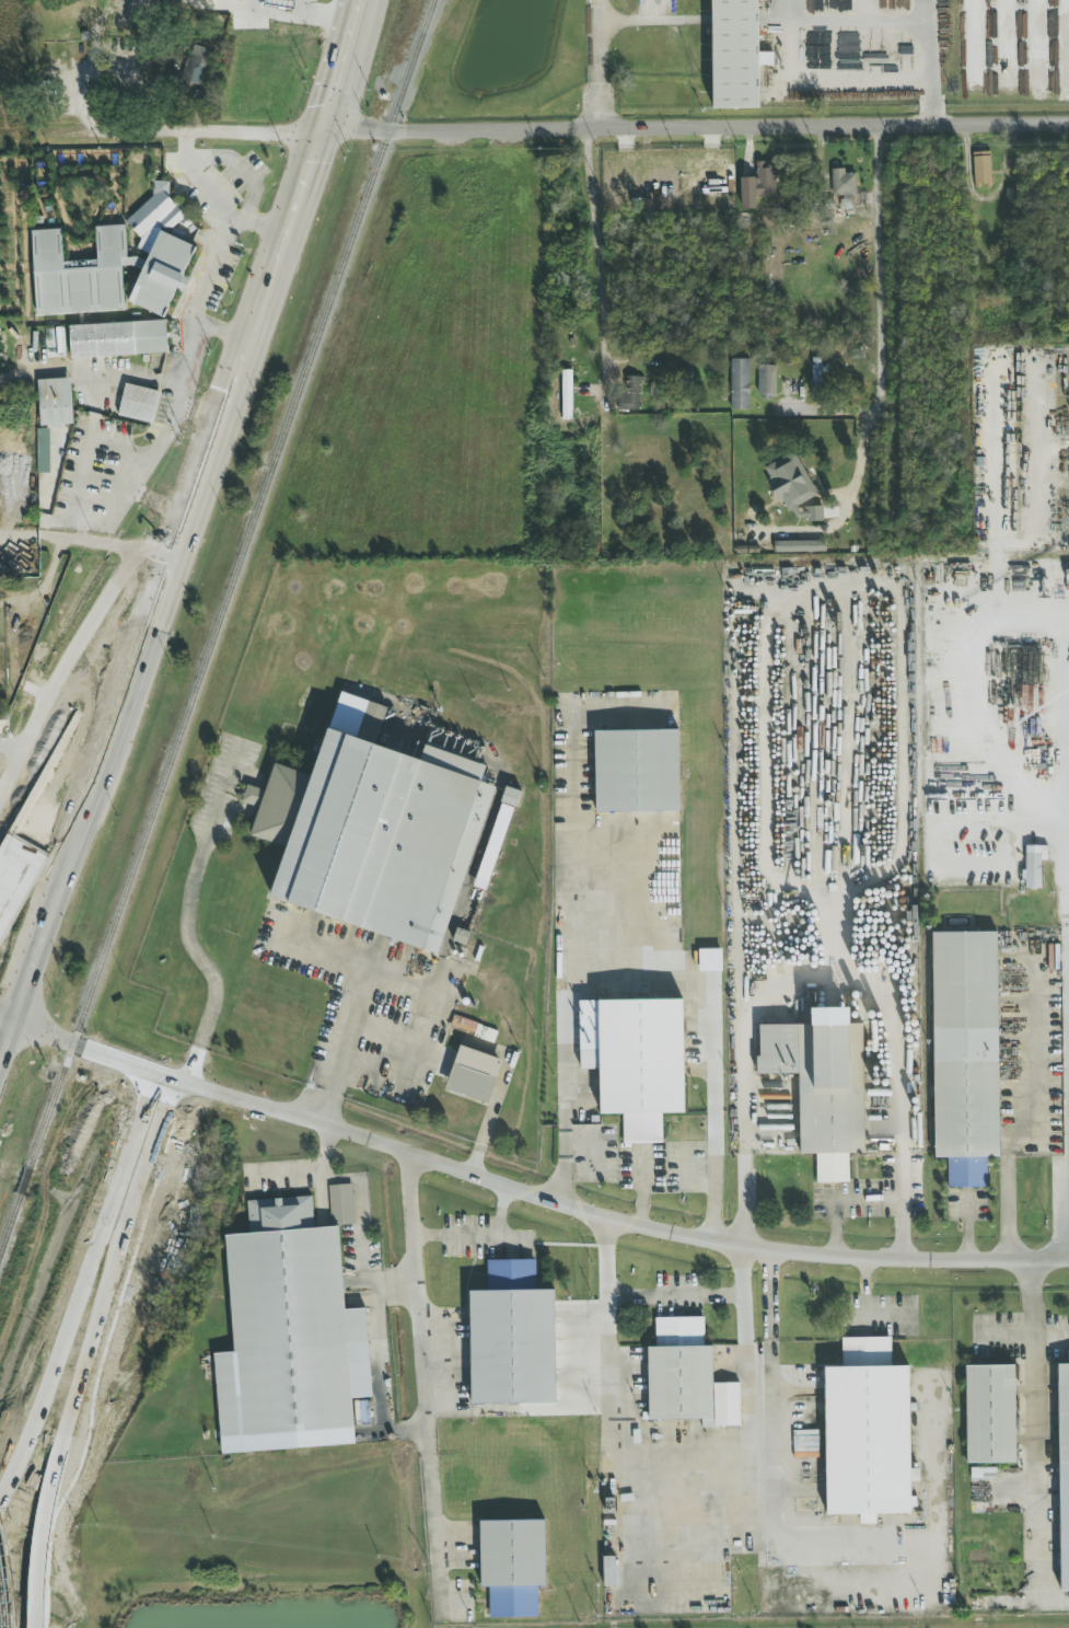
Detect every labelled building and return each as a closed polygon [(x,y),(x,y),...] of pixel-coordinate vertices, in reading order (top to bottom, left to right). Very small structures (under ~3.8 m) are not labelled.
[(712,110),(759,109),(758,66),(773,65),(772,53),(758,53),(758,0),(711,0),(712,110)] [(204,82),(209,48),(193,46),(191,59),(183,58),(180,79),(204,82)] [(991,184),(990,152),(973,153),(974,185),(991,184)] [(775,197),(775,163),(757,163),(757,197),(775,197)] [(855,174),(845,174),(845,169),(831,169),(832,196),(856,195),(855,174)] [(755,178),(740,178),(741,209),(756,209),(755,178)] [(35,315),(124,311),(122,266),(133,266),(144,273),(127,297),(158,319),(182,284),(187,284),(190,280),(181,273),(196,251),(170,233),(184,212),(170,202),(169,181),(158,182),(152,189),(127,226),(138,234),(139,249),(149,256),(145,263),(137,257),(127,258),(125,226),(95,227),(97,261),(63,262),(61,230),(31,231),(35,315)] [(68,326),(70,359),(168,354),(166,321),(68,326)] [(862,351),(855,351),(855,350),(847,351),(847,347),(837,348),(837,359),(862,358),(862,351)] [(811,385),(821,385),(821,358),(812,358),(811,385)] [(730,409),(749,410),(750,360),(731,360),(730,409)] [(775,395),(776,366),(758,366),(757,395),(775,395)] [(572,371),(562,371),(562,406),(571,407),(572,371)] [(638,411),(639,377),(620,376),(620,410),(638,411)] [(38,380),(40,427),(72,426),(71,379),(38,380)] [(160,392),(124,384),(117,416),(153,424),(160,392)] [(50,430),(38,429),(37,473),(49,473),(50,430)] [(778,504),(783,502),(788,510),(817,495),(794,452),(764,468),(770,479),(766,481),(778,504)] [(804,522),(823,521),(822,507),(803,507),(804,522)] [(825,552),(825,541),(774,542),(774,553),(825,552)] [(443,952),(492,786),(481,783),(486,766),(424,748),(421,759),(376,746),(388,707),(338,693),(314,776),(274,764),(266,791),(246,785),(241,803),(259,808),(250,837),(286,847),(270,902),(443,952)] [(679,811),(678,730),(594,732),(595,813),(679,811)] [(477,760),(481,744),(430,731),(426,748),(477,760)] [(477,877),(490,881),(519,791),(506,787),(477,877)] [(1047,846),(1025,846),(1025,889),(1041,889),(1041,861),(1047,861),(1047,846)] [(934,1159),(947,1159),(948,1188),(986,1188),(986,1158),(999,1158),(996,932),(932,933),(934,1159)] [(699,972),(722,972),(722,950),(698,950),(699,972)] [(684,1114),(682,1000),(579,1002),(580,1070),(599,1069),(600,1115),(622,1115),(623,1144),(662,1143),(662,1114),(684,1114)] [(798,1074),(800,1155),(816,1155),(816,1183),(849,1183),(848,1154),(865,1154),(863,1024),(849,1025),(849,1008),(810,1009),(811,1025),(758,1026),(758,1075),(798,1074)] [(502,1060),(459,1047),(446,1091),(489,1104),(502,1060)] [(330,1185),(331,1226),(353,1225),(352,1185),(330,1185)] [(220,1454),(355,1445),(352,1399),(371,1398),(366,1309),(344,1310),(339,1227),(314,1228),(312,1197),(247,1201),(249,1234),(225,1236),(233,1353),(214,1354),(220,1454)] [(554,1290),(535,1290),(534,1260),(486,1261),(487,1291),(469,1292),(471,1405),(555,1404),(554,1290)] [(739,1384),(712,1384),(711,1347),(704,1347),(704,1318),(655,1318),(655,1347),(647,1348),(648,1420),(701,1419),(701,1428),(740,1427),(739,1384)] [(911,1515),(909,1367),(891,1367),(891,1338),(842,1339),(842,1368),(824,1368),(826,1515),(860,1515),(860,1525),(875,1525),(875,1515),(911,1515)] [(1057,1365),(1060,1591),(1068,1591),(1068,1365),(1057,1365)] [(965,1366),(966,1464),(1016,1463),(1014,1366),(965,1366)] [(489,1618),(535,1618),(534,1587),(545,1587),(544,1520),(479,1521),(480,1588),(489,1588),(489,1618)] [(603,1586),(617,1586),(617,1557),(603,1557),(603,1586)]
